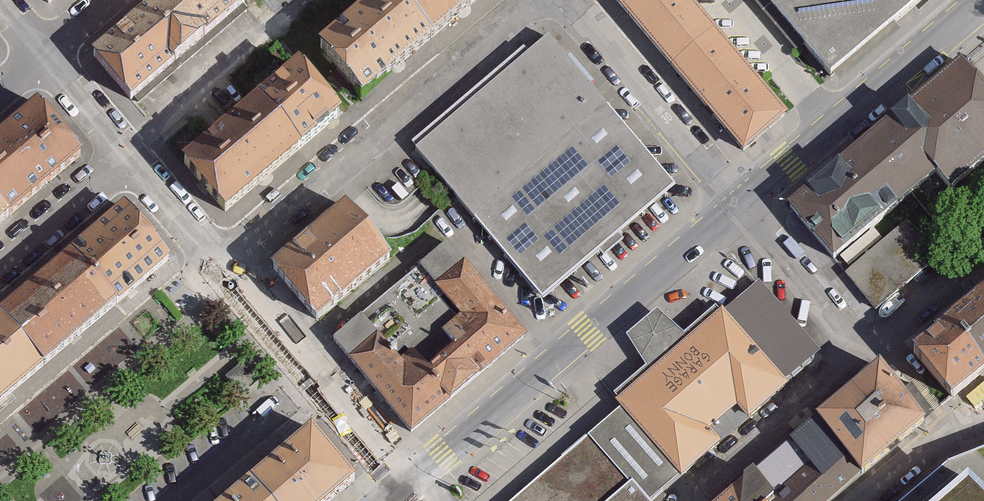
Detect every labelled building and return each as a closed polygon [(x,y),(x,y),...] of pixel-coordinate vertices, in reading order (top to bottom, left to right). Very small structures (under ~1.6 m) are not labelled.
[(190,53),(247,5),(243,0),(160,0),(152,7),(190,53)] [(432,40),(397,0),(378,0),(320,50),(363,100),(432,40)] [(477,0),(397,0),(432,40),(477,0)] [(746,145),(786,111),(692,0),(622,0),(746,145)] [(833,71),(915,0),(772,0),(802,35),(833,71)] [(190,53),(152,7),(92,56),(131,102),(190,53)] [(544,296),(675,185),(547,36),(417,146),(544,296)] [(891,117),(937,171),(951,187),(983,160),(983,83),(963,57),(891,117)] [(302,151),(340,119),(298,68),(259,101),(302,151)] [(226,215),(302,151),(259,101),(184,164),(226,215)] [(11,218),(83,157),(38,105),(0,137),(0,204),(11,218)] [(891,117),(789,202),(834,256),(937,171),(891,117)] [(11,218),(0,204),(0,227),(11,218)] [(391,261),(347,208),(272,270),(316,323),(391,261)] [(117,308),(171,263),(125,209),(72,255),(117,308)] [(906,222),(847,273),(879,309),(938,258),(906,222)] [(447,244),(417,270),(435,290),(464,265),(447,244)] [(117,308),(72,255),(0,316),(0,321),(43,371),(117,308)] [(526,337),(464,265),(435,290),(460,320),(442,336),(454,350),(478,378),(526,337)] [(787,383),(821,351),(758,284),(725,312),(787,383)] [(983,367),(983,308),(977,299),(946,325),(983,367)] [(682,475),(787,383),(725,312),(720,307),(690,335),(657,307),(626,334),(648,371),(616,400),(622,406),(682,475)] [(334,341),(352,362),(377,341),(359,320),(334,341)] [(43,371),(0,321),(0,408),(43,371)] [(983,370),(983,367),(946,325),(913,354),(953,398),(969,383),(983,370)] [(413,433),(451,401),(427,373),(413,385),(377,341),(352,362),(413,433)] [(451,401),(478,378),(454,350),(427,373),(451,401)] [(246,363),(230,376),(245,394),(261,380),(246,363)] [(882,366),(820,416),(865,471),(927,421),(882,366)] [(622,406),(588,435),(646,500),(652,500),(682,475),(622,406)] [(820,416),(751,472),(774,500),(828,500),(865,471),(820,416)] [(312,432),(252,482),(268,500),(333,500),(355,482),(312,432)] [(588,435),(512,500),(646,500),(588,435)] [(911,500),(983,500),(983,456),(950,468),(911,500)] [(751,472),(714,500),(774,500),(751,472)] [(252,482),(229,500),(268,500),(252,482)]
